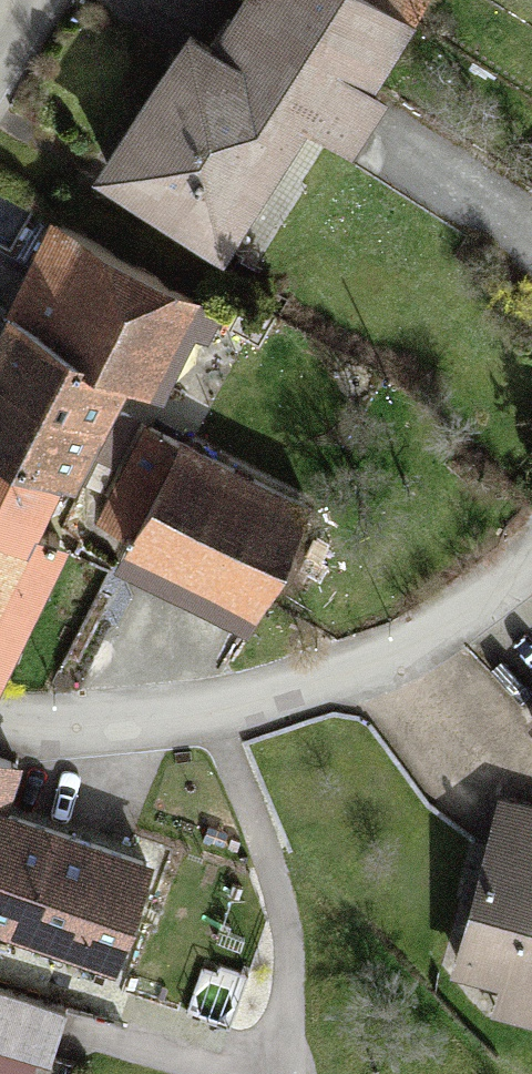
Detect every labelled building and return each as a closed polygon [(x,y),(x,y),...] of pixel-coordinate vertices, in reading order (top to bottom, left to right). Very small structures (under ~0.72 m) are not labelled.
[(103,181),(218,253),(296,129),(341,157),(409,48),(346,9),(331,0),(259,0),(217,66),(187,47),(103,181)] [(346,9),(409,48),(439,0),(351,0),(346,9)] [(522,220),(531,226),(531,204),(522,220)] [(266,349),(54,236),(10,317),(150,392),(222,430),(266,349)] [(150,392),(10,317),(0,337),(0,460),(66,495),(88,507),(150,392)] [(181,458),(121,573),(237,634),(298,519),(181,458)] [(66,495),(0,460),(0,544),(31,560),(66,495)] [(0,544),(0,618),(31,560),(0,544)] [(11,780),(0,777),(0,815),(11,780)] [(454,968),(497,979),(487,1021),(531,1032),(531,824),(491,814),(454,968)] [(18,933),(37,872),(134,902),(143,872),(0,829),(0,928),(18,933)]
